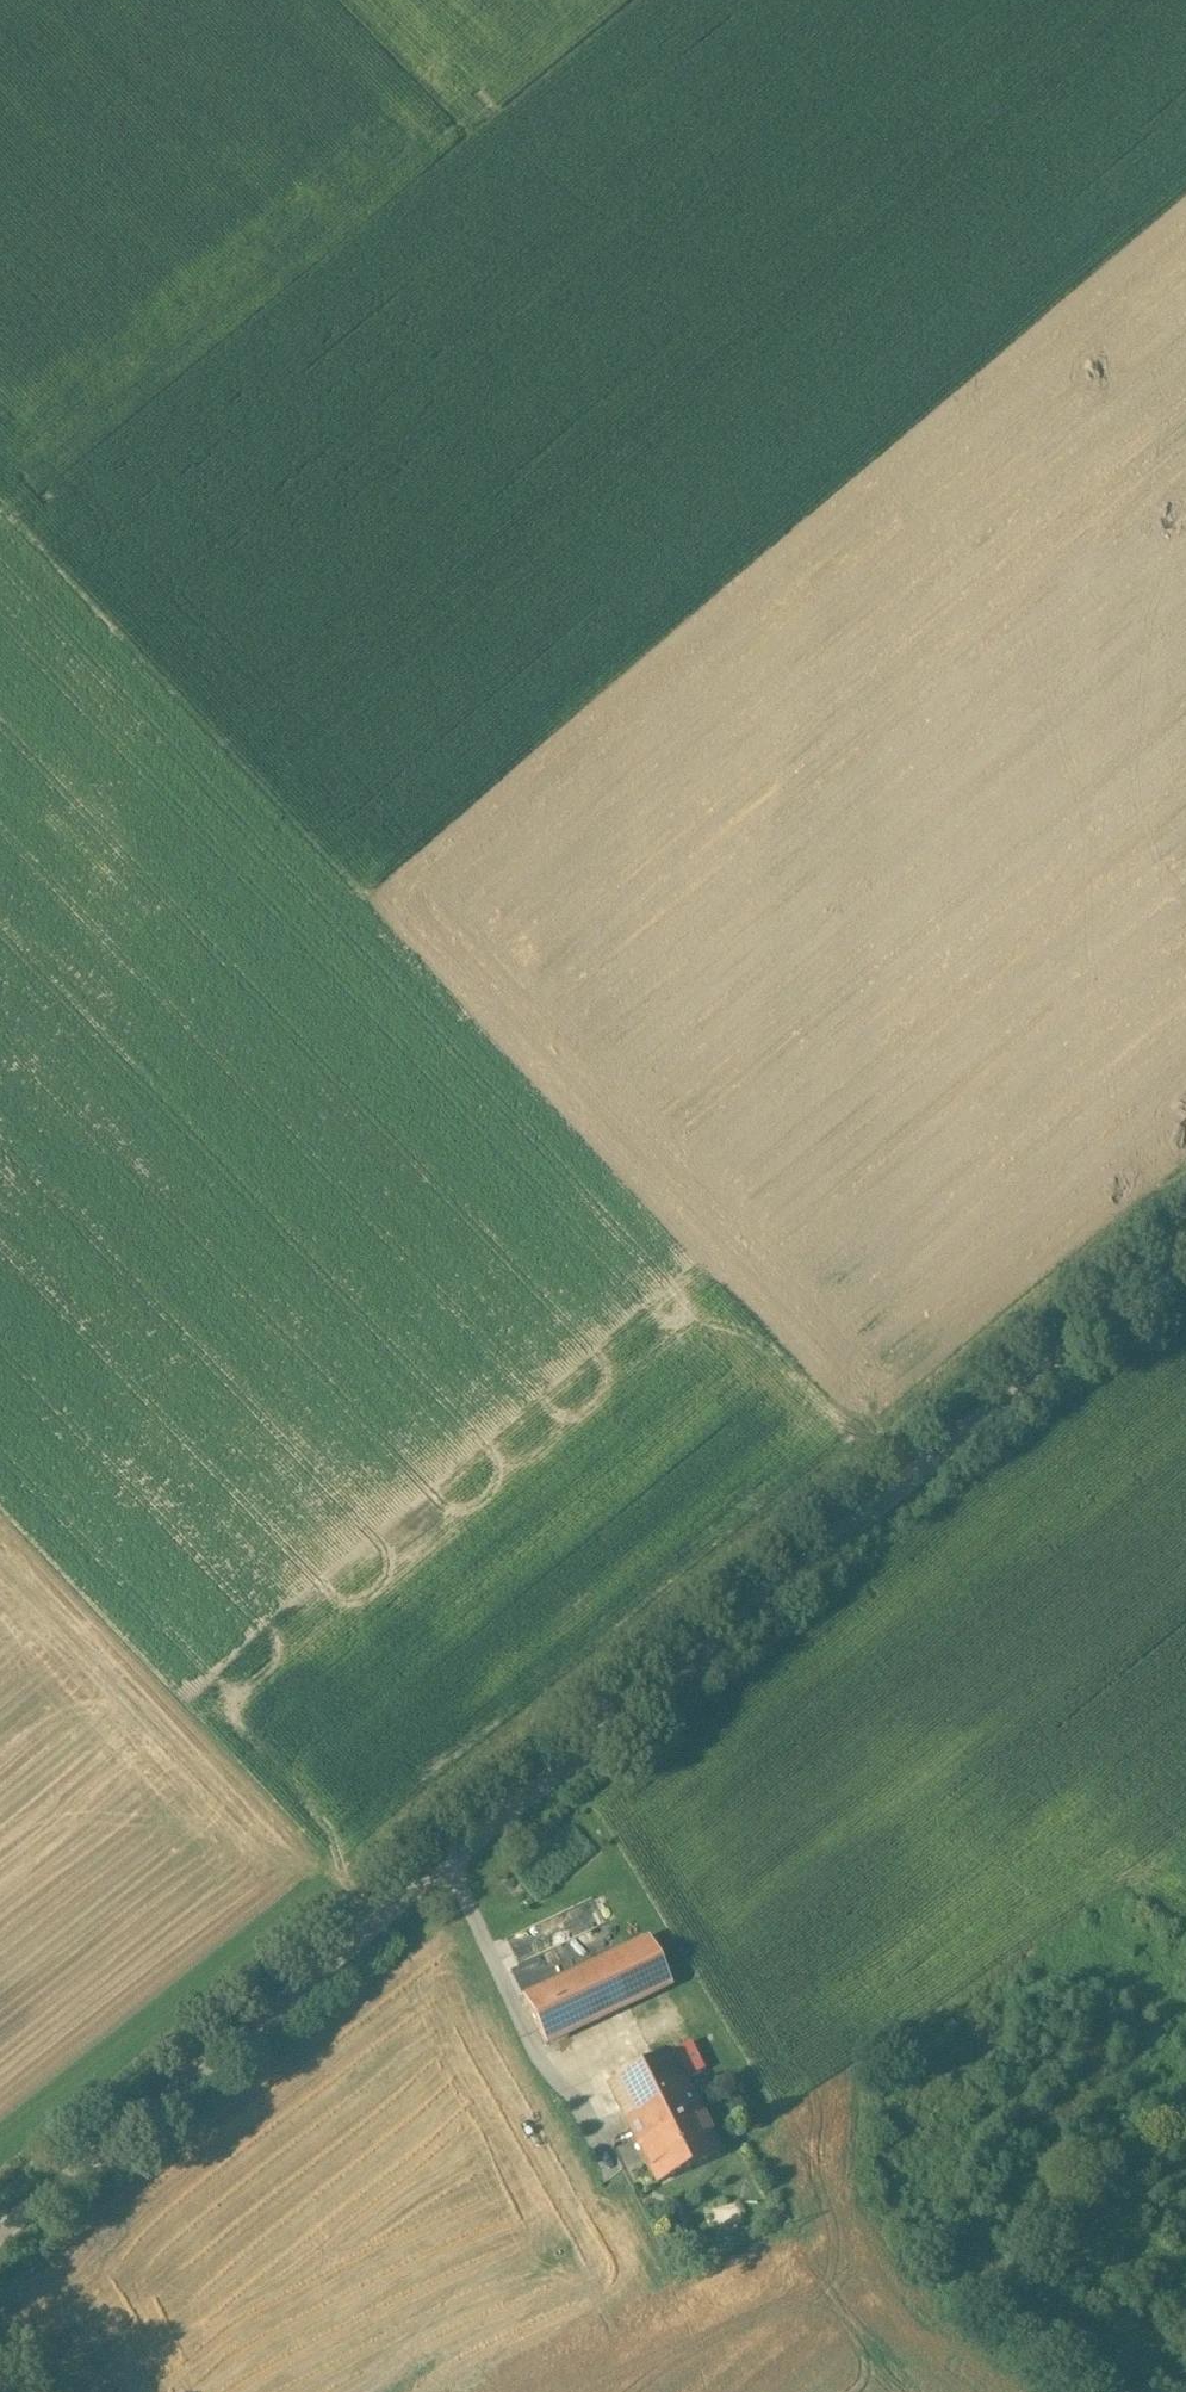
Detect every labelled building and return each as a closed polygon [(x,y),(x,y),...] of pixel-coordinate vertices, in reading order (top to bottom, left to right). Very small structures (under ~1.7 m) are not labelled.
[(649,1940),(622,1953),(643,1996),(670,1984),(649,1940)] [(622,1953),(525,1999),(545,2042),(643,1996),(622,1953)] [(669,2054),(610,2084),(610,2083),(608,2084),(656,2185),(719,2153),(671,2052),(669,2053),(669,2054)]
